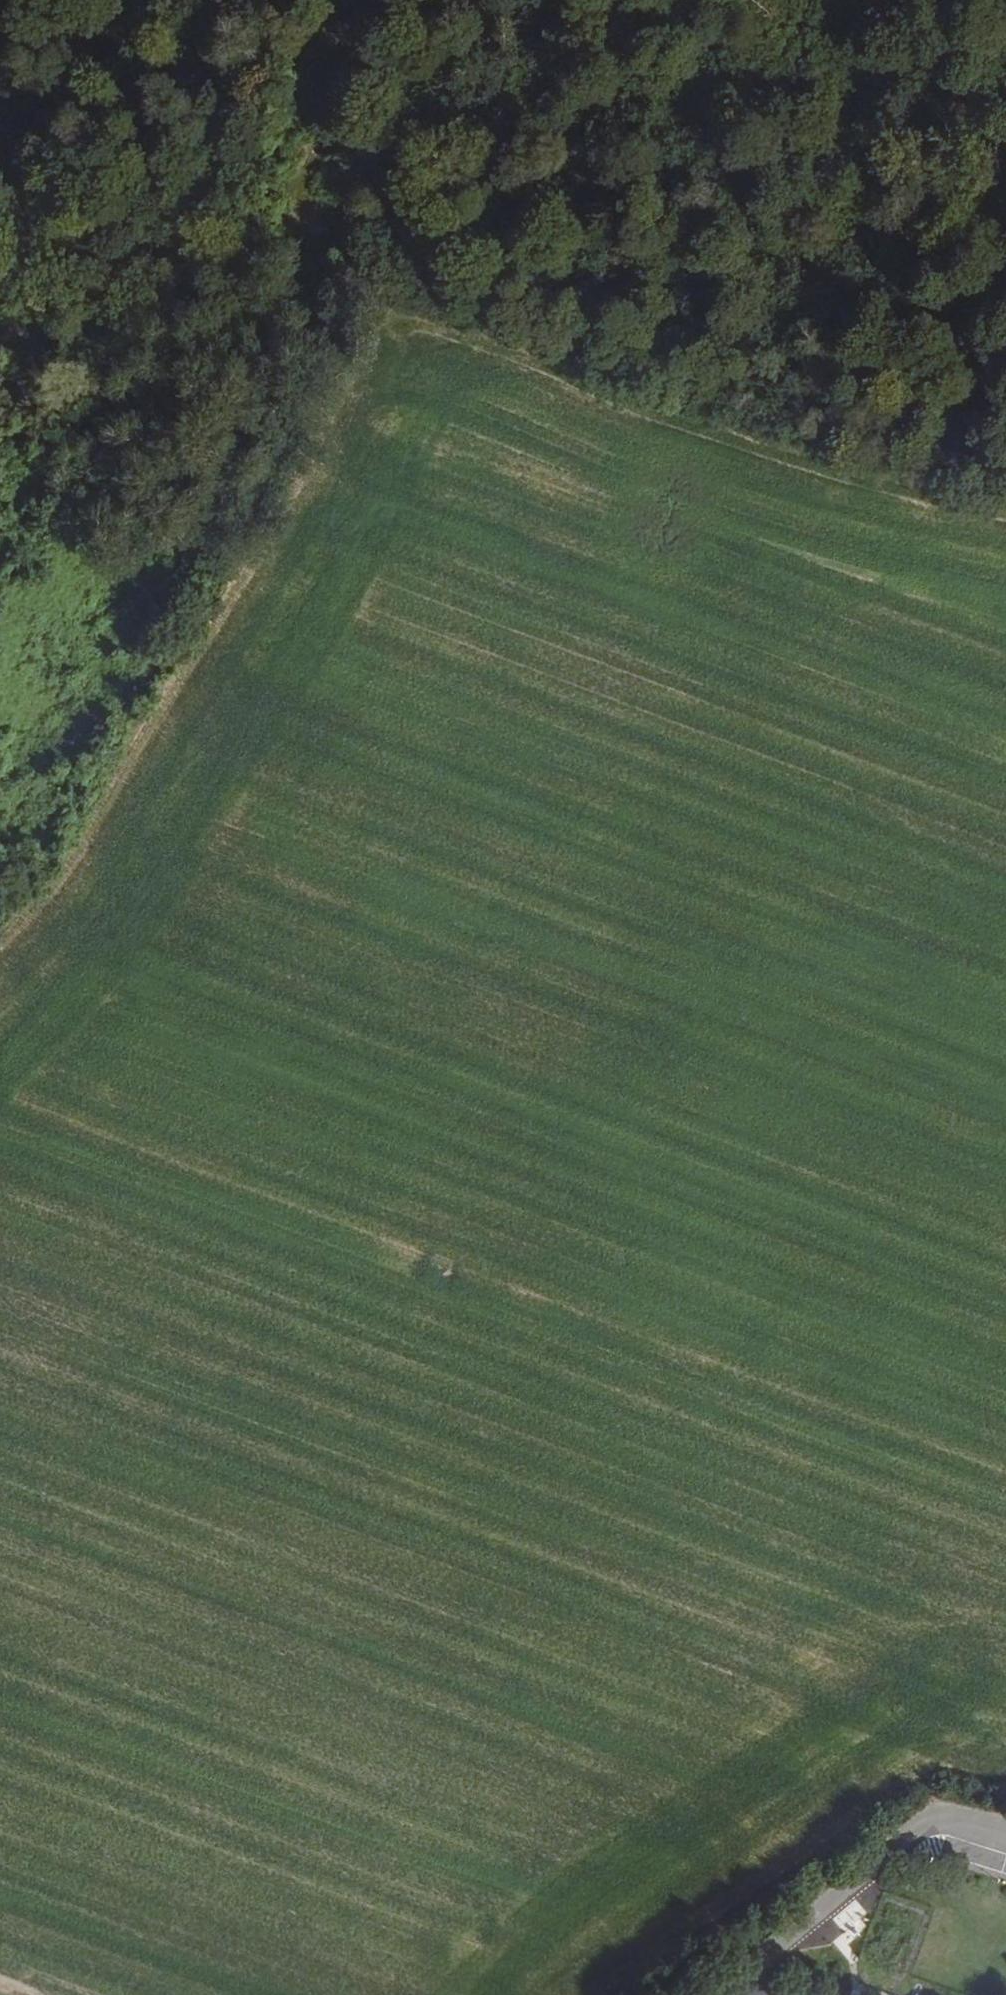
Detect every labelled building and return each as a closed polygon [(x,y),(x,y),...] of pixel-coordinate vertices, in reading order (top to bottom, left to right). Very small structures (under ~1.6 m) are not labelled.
[(840,1928),(830,1953),(851,1962),(862,1936),(840,1928)]
